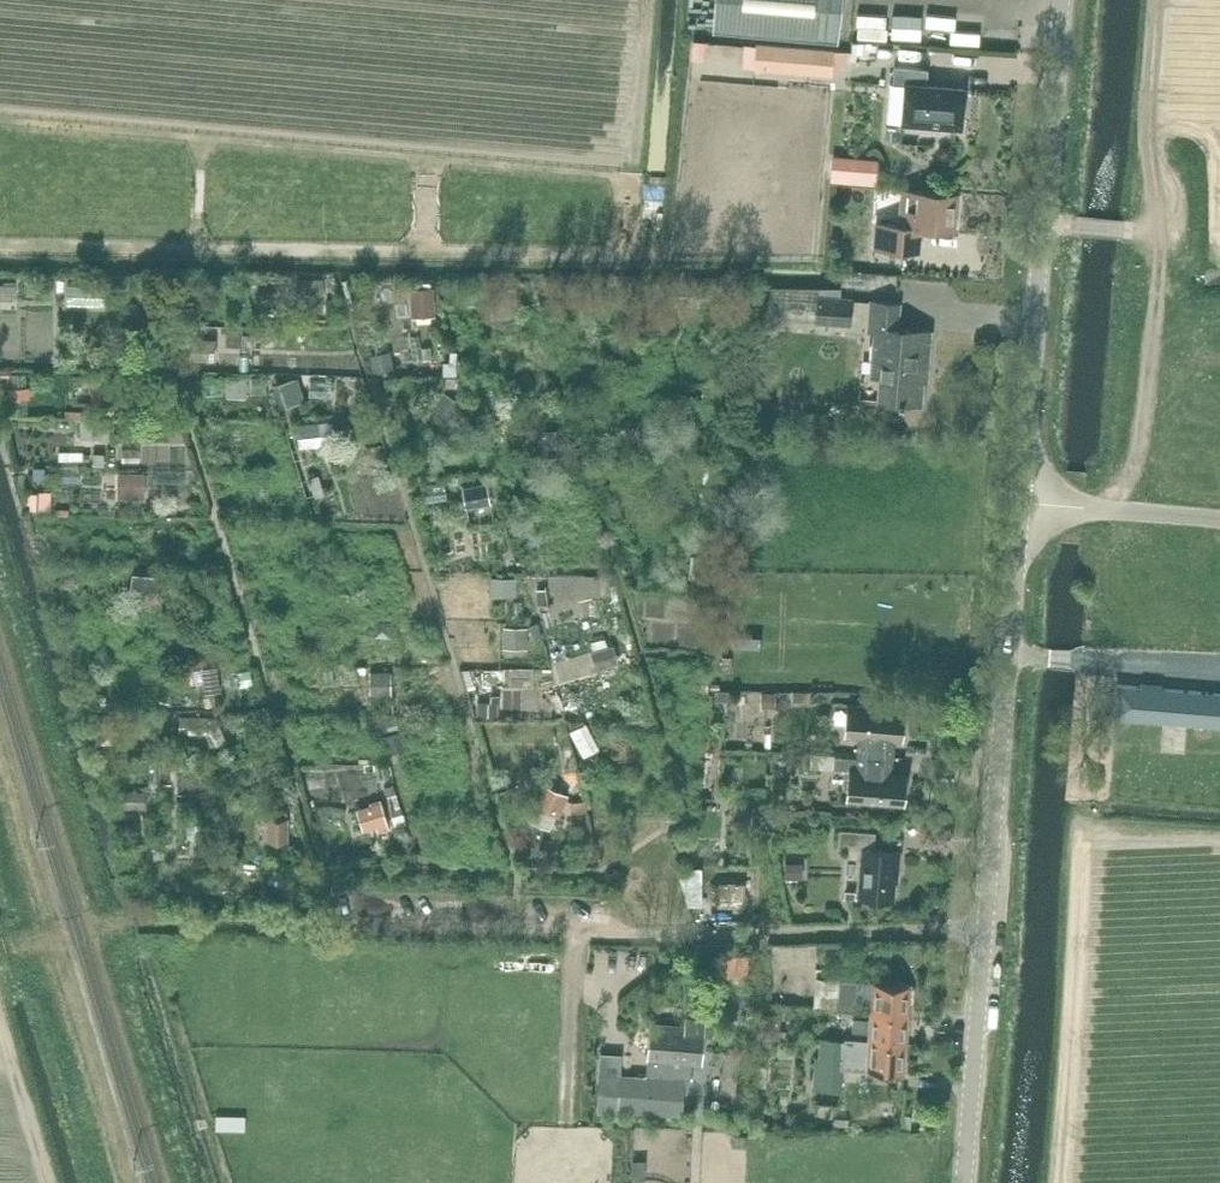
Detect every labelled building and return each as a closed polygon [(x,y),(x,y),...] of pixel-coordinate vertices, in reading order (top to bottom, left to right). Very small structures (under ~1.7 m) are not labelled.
[(838,0),(717,0),(715,28),(835,38),(838,0)] [(919,1),(919,33),(977,33),(977,16),(951,16),(951,1),(919,1)] [(885,15),(885,29),(915,31),(916,16),(885,15)] [(717,54),(718,31),(701,31),(700,53),(717,54)] [(756,43),(755,59),(813,64),(815,48),(756,43)] [(856,47),(854,62),(873,64),(872,47),(856,47)] [(835,50),(834,65),(845,66),(846,51),(835,50)] [(927,84),(928,68),(895,65),(893,83),(905,84),(902,122),(961,128),(964,88),(927,84)] [(834,161),(833,180),(877,183),(878,164),(834,161)] [(955,198),(955,193),(905,189),(902,225),(879,223),(877,248),(915,251),(917,227),(952,230),(954,215),(957,212),(958,201),(955,198)] [(418,276),(417,305),(443,306),(444,277),(418,276)] [(76,282),(75,294),(114,296),(115,284),(76,282)] [(852,299),(818,297),(816,321),(850,324),(852,299)] [(897,328),(899,303),(870,301),(868,331),(874,331),(872,361),(881,361),(878,400),(921,403),(923,379),(927,379),(927,378),(922,378),(923,366),(928,366),(931,330),(897,328)] [(783,324),(766,302),(748,315),(763,336),(783,324)] [(400,339),(378,343),(382,362),(404,358),(400,339)] [(253,391),(254,365),(233,365),(233,391),(253,391)] [(15,377),(16,391),(38,389),(37,375),(15,377)] [(109,407),(86,407),(87,429),(109,428),(109,407)] [(127,488),(153,487),(151,456),(126,457),(127,488)] [(88,471),(88,458),(66,458),(65,471),(88,471)] [(434,494),(455,490),(453,479),(432,482),(434,494)] [(472,503),(500,502),(500,484),(471,485),(472,503)] [(126,508),(125,527),(141,528),(142,509),(126,508)] [(523,590),(525,567),(499,565),(498,589),(523,590)] [(366,589),(366,601),(389,602),(389,590),(366,589)] [(565,603),(550,605),(556,644),(571,642),(565,603)] [(170,649),(171,608),(148,608),(147,648),(170,649)] [(507,638),(536,639),(537,615),(508,614),(507,638)] [(621,633),(598,640),(603,656),(625,649),(621,633)] [(212,658),(214,682),(229,681),(226,657),(212,658)] [(377,690),(398,689),(397,660),(376,661),(377,690)] [(1115,715),(1219,724),(1219,694),(1117,686),(1115,715)] [(577,705),(576,690),(545,691),(545,705),(577,705)] [(777,695),(760,695),(760,710),(777,711),(777,695)] [(847,704),(845,735),(859,736),(858,753),(889,755),(889,756),(892,756),(894,739),(894,733),(903,734),(905,709),(847,704)] [(456,729),(454,710),(438,712),(441,731),(456,729)] [(578,720),(589,747),(603,742),(591,715),(578,720)] [(849,769),(846,800),(904,804),(906,780),(887,778),(889,756),(889,755),(858,753),(856,770),(849,769)] [(552,775),(543,801),(568,810),(577,783),(552,775)] [(129,781),(129,798),(153,798),(153,780),(129,781)] [(371,825),(399,817),(392,791),(364,798),(371,825)] [(200,803),(180,802),(178,845),(198,845),(200,803)] [(427,829),(427,845),(445,844),(444,828),(427,829)] [(874,849),(875,832),(840,829),(838,847),(862,849),(858,896),(894,899),(896,871),(899,871),(901,851),(874,849)] [(794,853),(794,870),(814,870),(814,853),(794,853)] [(692,897),(713,896),(712,857),(690,857),(692,897)] [(742,907),(742,883),(717,882),(717,906),(742,907)] [(910,984),(864,981),(840,979),(838,1009),(854,1010),(854,1004),(869,1005),(868,1018),(908,1021),(910,984)] [(908,1021),(868,1018),(853,1017),(852,1031),(867,1032),(866,1039),(845,1038),(845,1040),(845,1046),(905,1050),(908,1021)] [(843,1038),(843,1024),(830,1022),(828,1037),(843,1038)] [(595,1072),(592,1112),(619,1114),(619,1110),(680,1113),(682,1073),(690,1074),(692,1063),(701,1064),(703,1027),(703,1026),(649,1023),(647,1057),(646,1068),(646,1075),(595,1072)] [(845,1046),(845,1040),(822,1038),(818,1087),(841,1089),(843,1058),(867,1060),(866,1070),(904,1073),(905,1050),(845,1046)] [(223,1105),(223,1122),(252,1122),(252,1105),(223,1105)]
